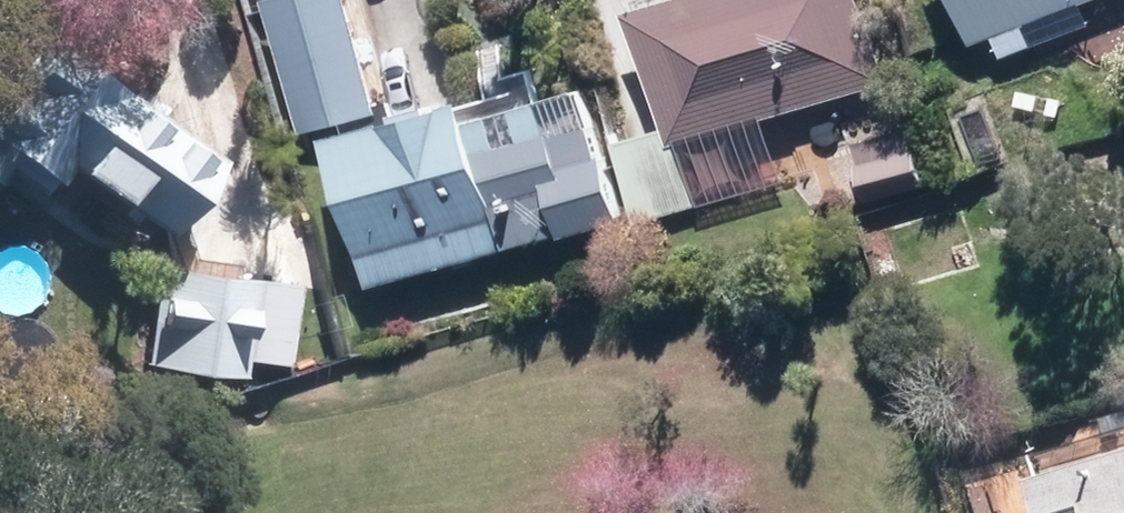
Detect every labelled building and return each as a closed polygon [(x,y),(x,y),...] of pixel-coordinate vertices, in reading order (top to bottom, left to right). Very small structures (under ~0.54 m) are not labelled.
[(307,130),(390,107),(360,0),(270,0),(307,130)] [(638,220),(693,203),(675,142),(885,80),(862,0),(643,0),(622,6),(661,137),(617,149),(638,220)] [(994,57),(1085,22),(1077,3),(1084,0),(952,0),(968,43),(987,36),(994,57)] [(142,228),(192,155),(18,34),(0,59),(0,164),(5,157),(39,180),(50,164),(142,228)] [(319,134),(366,286),(610,213),(572,86),(462,118),(455,94),(319,134)] [(826,146),(854,216),(944,181),(917,110),(826,146)] [(139,363),(236,374),(237,359),(277,365),(286,285),(152,269),(139,363)] [(1022,491),(1028,512),(1123,512),(1123,462),(1022,491)]
